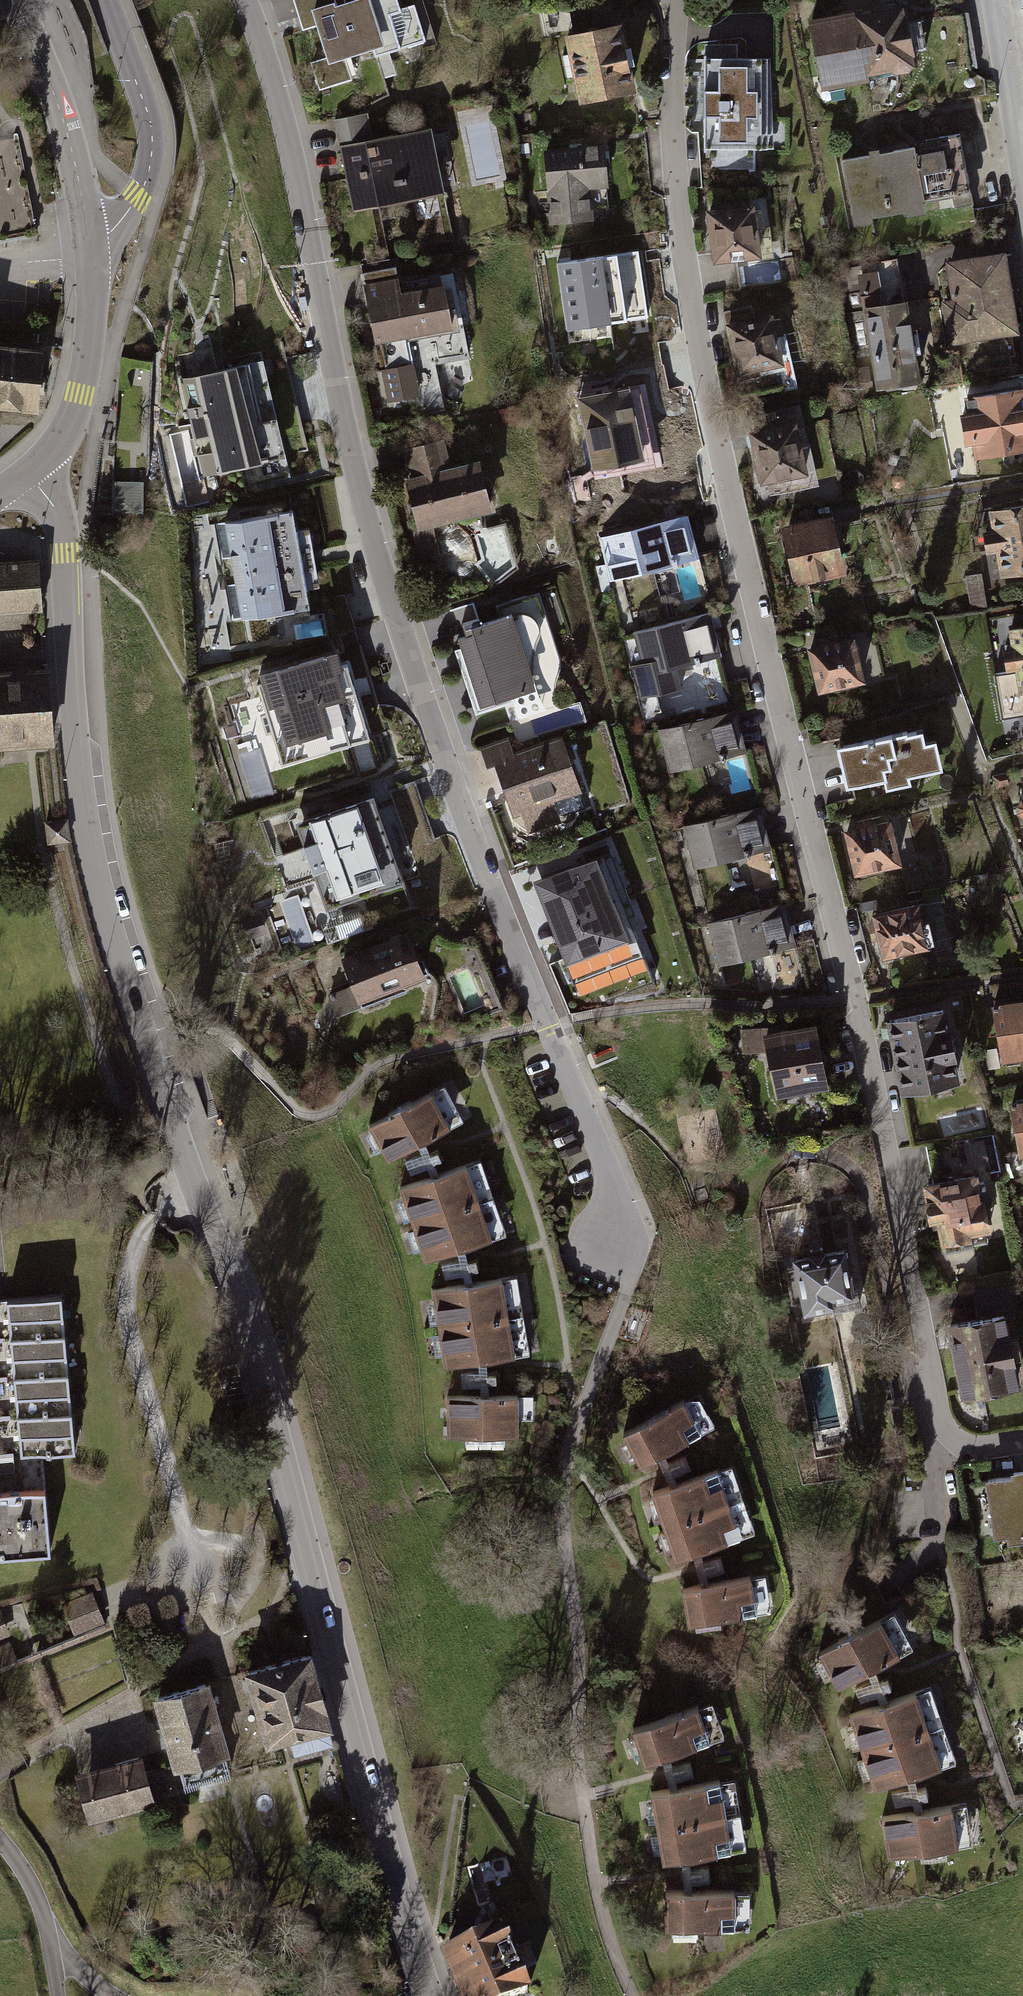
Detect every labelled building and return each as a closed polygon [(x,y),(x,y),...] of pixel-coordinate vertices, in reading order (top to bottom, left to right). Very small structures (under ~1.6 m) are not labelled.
[(299,35),(311,31),(319,62),(306,66),(313,90),(342,82),(390,69),(386,57),(422,47),(411,8),(397,12),(394,0),(348,0),(328,5),(327,0),(289,0),(299,35)] [(893,9),(806,25),(819,92),(905,75),(893,9)] [(614,28),(559,39),(573,107),(627,96),(614,28)] [(765,51),(702,51),(702,154),(765,154),(765,51)] [(425,131),(338,148),(351,213),(438,197),(425,131)] [(18,138),(0,142),(0,240),(37,233),(18,138)] [(957,138),(838,163),(851,227),(971,202),(957,138)] [(598,151),(543,154),(547,226),(602,223),(598,151)] [(759,206),(705,214),(713,263),(767,254),(759,206)] [(786,280),(800,275),(792,256),(779,261),(786,280)] [(1002,256),(944,267),(960,346),(1018,335),(1002,256)] [(898,263),(856,270),(875,389),(917,383),(898,263)] [(597,264),(556,269),(563,320),(604,315),(597,264)] [(393,282),(365,287),(375,345),(429,336),(434,366),(466,360),(453,283),(395,293),(393,282)] [(774,320),(727,329),(738,387),(785,378),(774,320)] [(0,347),(0,407),(34,411),(40,352),(0,347)] [(182,382),(205,481),(289,461),(266,363),(182,382)] [(412,365),(383,372),(392,405),(420,398),(412,365)] [(968,396),(971,418),(954,419),(958,450),(969,449),(970,459),(1022,454),(1022,441),(1018,391),(968,396)] [(618,395),(576,402),(589,472),(631,465),(618,395)] [(801,414),(748,424),(762,495),(815,485),(801,414)] [(415,476),(400,480),(412,529),(490,510),(479,461),(446,468),(441,446),(410,453),(415,476)] [(145,511),(146,484),(119,483),(118,510),(145,511)] [(985,513),(993,576),(1022,572),(1022,508),(985,513)] [(304,522),(224,534),(239,629),(318,617),(304,522)] [(687,522),(613,538),(622,580),(696,564),(687,522)] [(828,523),(778,532),(788,590),(838,581),(828,523)] [(0,565),(0,612),(40,609),(37,563),(0,565)] [(460,646),(454,648),(472,705),(533,685),(508,608),(465,622),(468,630),(456,634),(460,646)] [(703,622),(632,636),(641,678),(712,664),(703,622)] [(1010,631),(1015,682),(998,683),(1001,722),(1022,720),(1022,630),(1010,631)] [(850,643),(806,651),(815,696),(858,688),(850,643)] [(337,653),(258,676),(283,763),(367,739),(347,670),(342,671),(337,653)] [(0,672),(0,752),(55,748),(50,668),(0,672)] [(730,716),(659,733),(668,773),(740,756),(730,716)] [(930,731),(833,754),(843,793),(940,770),(930,731)] [(506,744),(481,752),(509,837),(536,828),(531,815),(572,801),(554,747),(512,761),(506,744)] [(748,759),(732,762),(739,791),(755,787),(748,759)] [(374,803),(298,829),(326,912),(402,886),(374,803)] [(754,814),(681,831),(691,871),(763,855),(754,814)] [(890,825),(844,836),(855,883),(901,872),(890,825)] [(752,891),(781,887),(776,855),(748,859),(752,891)] [(589,862),(536,883),(558,938),(611,917),(589,862)] [(918,904),(866,918),(877,960),(929,947),(918,904)] [(777,910),(706,927),(715,966),(787,950),(777,910)] [(293,932),(300,947),(315,941),(309,925),(293,932)] [(420,945),(349,971),(367,1019),(438,993),(420,945)] [(987,1009),(996,1068),(1022,1064),(1022,1029),(1019,1004),(987,1009)] [(944,1014),(888,1023),(900,1095),(956,1085),(944,1014)] [(813,1032),(762,1041),(772,1100),(824,1091),(813,1032)] [(442,1095),(376,1126),(392,1160),(428,1143),(459,1129),(442,1095)] [(1009,1107),(1018,1160),(1022,1159),(1022,1104),(1009,1107)] [(480,1169),(406,1192),(430,1267),(470,1254),(504,1243),(480,1169)] [(984,1183),(929,1193),(940,1253),(995,1243),(984,1183)] [(804,1250),(789,1253),(801,1310),(859,1298),(856,1284),(852,1285),(844,1242),(824,1246),(824,1244),(804,1248),(804,1250)] [(970,1287),(975,1312),(1004,1307),(1005,1313),(1014,1311),(1008,1280),(970,1287)] [(516,1287),(439,1296),(447,1371),(489,1366),(524,1362),(516,1287)] [(67,1304),(16,1308),(28,1465),(79,1461),(67,1304)] [(975,1312),(945,1318),(959,1393),(1018,1382),(1005,1313),(1004,1307),(975,1312)] [(495,1406),(458,1404),(456,1449),(526,1452),(528,1407),(495,1406)] [(694,1408),(630,1442),(648,1475),(711,1440),(694,1408)] [(983,1475),(992,1535),(1004,1533),(1005,1541),(1022,1538),(1021,1531),(1022,1531),(1022,1465),(1009,1467),(1009,1471),(983,1475)] [(734,1475),(658,1501),(681,1566),(756,1540),(734,1475)] [(0,1507),(0,1566),(56,1562),(51,1503),(0,1507)] [(764,1583),(690,1591),(694,1627),(769,1619),(764,1583)] [(83,1651),(116,1637),(99,1596),(67,1609),(83,1651)] [(5,1614),(0,1616),(0,1647),(15,1641),(5,1614)] [(894,1623),(824,1657),(841,1692),(911,1657),(894,1623)] [(23,1669),(14,1647),(0,1653),(0,1679),(23,1669)] [(318,1662),(254,1677),(272,1750),(336,1735),(318,1662)] [(215,1692),(161,1706),(181,1782),(235,1768),(215,1692)] [(927,1700),(853,1721),(874,1792),(948,1771),(927,1700)] [(713,1714),(640,1735),(651,1771),(724,1750),(713,1714)] [(149,1766),(88,1780),(97,1822),(159,1808),(149,1766)] [(734,1791),(663,1801),(672,1870),(743,1861),(734,1791)] [(953,1814),(885,1821),(889,1860),(957,1852),(953,1814)] [(510,1901),(510,1900),(531,1894),(518,1851),(469,1865),(481,1909),(510,1901)] [(749,1899),(668,1895),(666,1926),(748,1931),(749,1899)] [(435,1941),(463,1995),(507,1995),(528,1986),(491,1913),(435,1941)]
